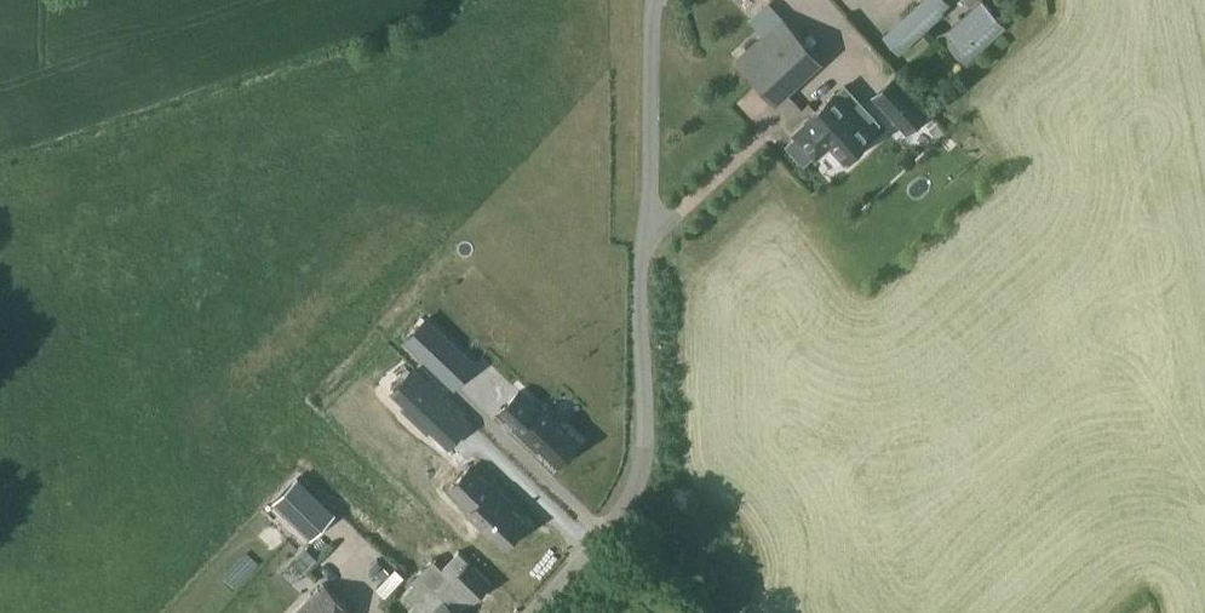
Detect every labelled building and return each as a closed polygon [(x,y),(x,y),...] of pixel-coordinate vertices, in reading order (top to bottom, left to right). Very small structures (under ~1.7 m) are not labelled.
[(965,63),(1006,26),(982,0),(948,31),(955,38),(948,44),(965,63)] [(735,59),(775,103),(822,60),(782,16),(735,59)] [(806,119),(807,120),(793,133),(796,137),(787,144),(804,162),(813,154),(816,158),(830,145),(844,161),(874,134),(871,130),(879,123),(845,85),(836,93),(835,92),(806,119)] [(450,341),(426,318),(416,328),(406,339),(430,362),(455,386),(475,365),(450,341)] [(428,383),(413,369),(393,390),(408,404),(435,430),(456,409),(428,383)] [(520,391),(498,415),(536,451),(539,449),(557,466),(580,442),(545,408),(542,411),(520,391)] [(475,469),(452,493),(472,514),(470,516),(505,549),(527,525),(496,494),(498,491),(475,469)] [(334,511),(298,477),(274,502),(309,536),(334,511)] [(405,592),(416,603),(408,611),(411,612),(459,612),(457,612),(472,596),(475,599),(492,581),(458,549),(442,566),(432,557),(411,579),(414,582),(405,592)] [(324,583),(295,612),(355,612),(324,583)]
